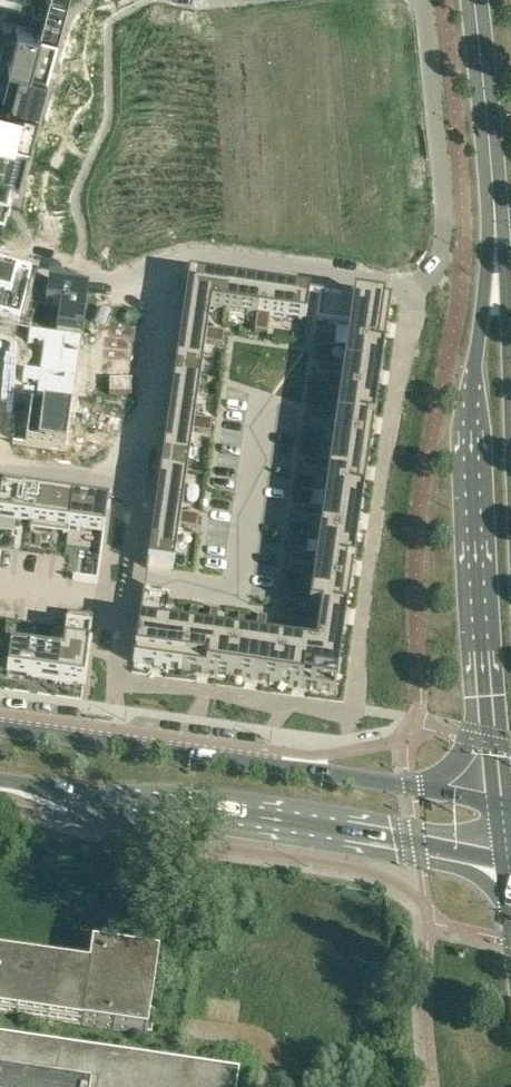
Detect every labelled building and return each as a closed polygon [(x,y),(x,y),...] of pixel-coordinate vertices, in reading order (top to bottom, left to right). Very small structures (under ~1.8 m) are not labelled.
[(39,29),(56,34),(66,0),(47,0),(39,29)] [(18,24),(7,62),(46,73),(56,34),(39,29),(18,24)] [(0,73),(0,97),(37,107),(46,73),(7,62),(3,61),(0,73)] [(186,65),(183,76),(193,79),(196,68),(186,65)] [(352,65),(341,66),(343,78),(353,77),(352,65)] [(285,66),(274,68),(275,79),(286,78),(285,66)] [(247,72),(236,73),(237,84),(248,82),(247,72)] [(236,73),(225,74),(226,85),(237,84),(236,73)] [(193,88),(190,98),(201,101),(204,91),(193,88)] [(28,142),(37,107),(0,97),(0,135),(28,142)] [(357,111),(347,112),(348,123),(359,122),(357,111)] [(359,122),(348,123),(349,134),(360,133),(359,122)] [(183,125),(180,135),(191,138),(194,127),(183,125)] [(16,185),(28,142),(0,135),(0,181),(16,185)] [(180,135),(177,146),(188,149),(191,138),(180,135)] [(150,162),(148,173),(159,176),(162,165),(150,162)] [(191,167),(189,178),(200,180),(201,168),(191,167)] [(364,167),(353,168),(354,180),(365,179),(364,167)] [(164,172),(161,183),(172,186),(175,175),(164,172)] [(228,172),(227,183),(238,185),(239,174),(228,172)] [(239,174),(238,185),(249,186),(250,175),(239,174)] [(2,237),(16,185),(0,181),(0,237),(2,237)] [(161,183),(159,194),(169,197),(172,186),(161,183)] [(354,200),(342,202),(343,213),(355,211),(354,200)] [(290,204),(289,215),(300,216),(301,205),(290,204)] [(301,205),(300,216),(311,218),(312,207),(301,205)] [(357,232),(346,233),(347,244),(358,243),(357,232)] [(358,243),(347,244),(348,255),(359,254),(358,243)] [(1,301),(0,307),(0,320),(7,322),(18,324),(21,314),(30,281),(0,273),(0,301),(1,301)] [(188,276),(181,325),(207,329),(207,327),(210,307),(209,306),(213,280),(188,276)] [(213,280),(209,306),(210,307),(257,313),(260,287),(213,280)] [(30,281),(21,314),(34,317),(39,305),(56,310),(59,310),(57,329),(56,333),(82,337),(87,297),(30,281)] [(260,287),(257,313),(270,315),(305,320),(309,293),(260,287)] [(318,295),(316,308),(333,311),(335,297),(318,295)] [(333,311),(331,324),(349,327),(349,325),(387,330),(390,305),(335,297),(333,311)] [(316,308),(314,322),(331,324),(333,311),(316,308)] [(257,313),(255,322),(269,324),(270,315),(257,313)] [(255,322),(254,331),(267,333),(269,324),(255,322)] [(181,325),(174,373),(200,377),(205,340),(207,329),(181,325)] [(349,327),(346,349),(383,354),(387,330),(349,325),(349,327)] [(207,329),(205,340),(214,341),(216,328),(207,327),(207,329)] [(216,328),(214,341),(223,343),(225,329),(216,328)] [(29,329),(27,342),(43,344),(39,371),(76,377),(82,337),(56,333),(29,329)] [(343,368),(342,373),(380,378),(383,354),(346,349),(343,368)] [(317,364),(315,373),(328,375),(330,366),(317,364)] [(330,366),(328,375),(342,377),(342,373),(343,368),(330,366)] [(23,369),(21,382),(37,385),(34,407),(71,412),(76,377),(39,371),(23,369)] [(174,373),(167,420),(194,424),(194,418),(200,377),(174,373)] [(342,377),(339,396),(376,402),(380,378),(342,373),(342,377)] [(109,380),(109,394),(131,394),(131,380),(109,380)] [(336,416),(336,420),(373,426),(376,402),(339,396),(336,416)] [(31,406),(25,446),(65,452),(71,412),(34,407),(31,406)] [(310,412),(308,421),(322,423),(323,414),(310,412)] [(323,414),(322,423),(335,425),(336,420),(336,416),(323,414)] [(194,424),(193,431),(201,432),(203,419),(194,418),(194,424)] [(203,419),(201,432),(210,433),(212,420),(203,419)] [(167,420),(160,468),(187,472),(193,431),(194,424),(167,420)] [(335,425),(332,444),(370,449),(373,426),(336,420),(335,425)] [(329,464),(329,468),(366,473),(370,449),(332,444),(329,464)] [(303,460),(302,469),(315,470),(316,462),(303,460)] [(316,462),(315,470),(328,472),(329,468),(329,464),(316,462)] [(160,468),(154,516),(180,519),(181,513),(187,472),(160,468)] [(328,472),(325,492),(363,497),(366,473),(329,468),(328,472)] [(0,491),(0,520),(32,524),(36,495),(0,490),(0,491)] [(323,511),(322,516),(359,521),(363,497),(325,492),(323,511)] [(32,524),(31,530),(66,534),(67,529),(71,500),(36,495),(32,524)] [(71,500),(67,529),(104,534),(108,505),(71,500)] [(296,507),(295,516),(308,518),(309,509),(296,507)] [(309,509),(308,518),(321,520),(322,516),(323,511),(309,509)] [(180,519),(179,526),(188,527),(190,514),(181,513),(180,519)] [(190,514),(188,527),(197,529),(199,515),(190,514)] [(154,516),(147,564),(173,568),(179,526),(180,519),(154,516)] [(321,520),(319,539),(356,545),(359,521),(322,516),(321,520)] [(316,559),(315,563),(353,569),(356,545),(319,539),(316,559)] [(289,555),(288,564),(301,566),(303,557),(289,555)] [(303,557),(301,566),(315,568),(315,563),(316,559),(303,557)] [(315,568),(312,587),(349,592),(353,569),(315,563),(315,568)] [(312,587),(308,612),(320,613),(320,612),(346,616),(349,592),(312,587)] [(143,591),(140,608),(154,610),(156,593),(143,591)] [(156,593),(154,610),(167,612),(170,595),(156,593)] [(283,603),(281,611),(295,613),(296,604),(283,603)] [(140,608),(133,663),(158,667),(163,629),(165,630),(167,612),(154,610),(140,608)] [(210,609),(208,622),(217,623),(219,610),(210,609)] [(314,651),(340,655),(346,616),(320,612),(320,613),(314,651)] [(258,616),(256,629),(265,630),(267,617),(258,616)] [(63,658),(59,683),(83,686),(92,620),(67,617),(62,658),(63,658)] [(208,622),(206,635),(211,636),(215,637),(217,623),(208,622)] [(301,622),(299,635),(308,636),(310,623),(301,622)] [(163,629),(158,667),(182,670),(187,633),(165,630),(163,629)] [(256,629),(254,642),(258,643),(263,643),(265,630),(256,629)] [(187,633),(182,670),(206,674),(211,636),(206,635),(187,633)] [(211,636),(206,674),(229,677),(235,639),(215,637),(211,636)] [(235,639),(229,677),(253,680),(258,643),(254,642),(235,639)] [(258,643),(253,680),(277,684),(282,646),(263,643),(258,643)] [(282,646),(277,684),(301,687),(306,650),(282,646)] [(306,650),(301,687),(335,692),(340,655),(314,651),(306,650)] [(10,651),(6,675),(59,683),(63,658),(62,658),(10,651)] [(146,1034),(150,1011),(158,956),(91,946),(88,968),(0,955),(0,1013),(146,1034)] [(237,1073),(202,1068),(0,1038),(0,1086),(235,1086),(237,1073)]
